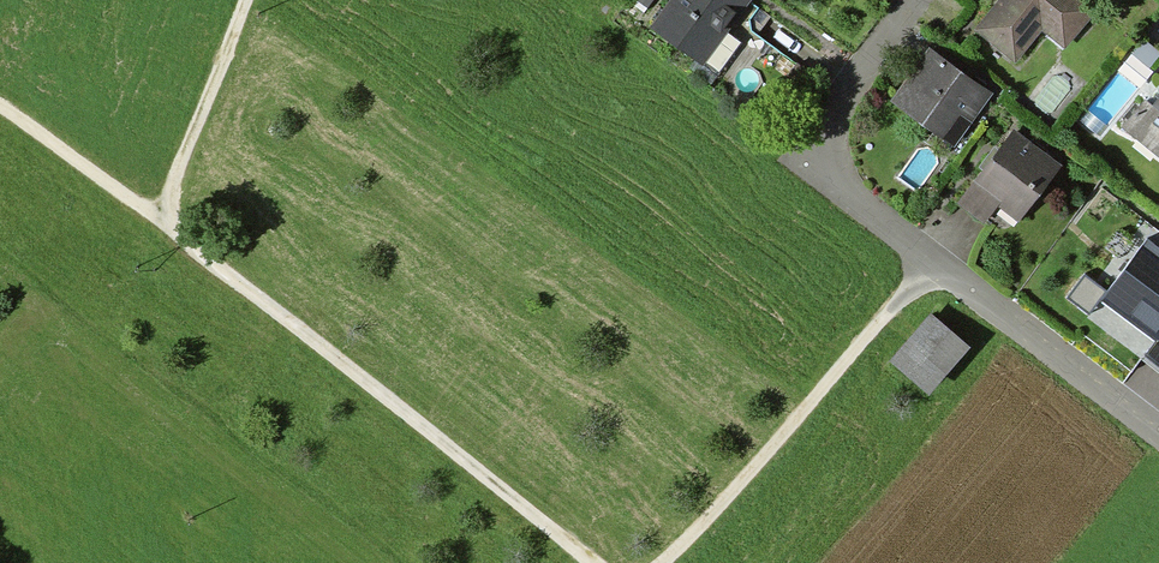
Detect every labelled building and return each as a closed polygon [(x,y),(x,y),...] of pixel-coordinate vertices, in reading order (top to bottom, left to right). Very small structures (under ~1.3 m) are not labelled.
[(752,0),(672,0),(652,28),(706,67),(753,1),(752,0)] [(1084,0),(1009,0),(981,36),(1021,68),(1046,37),(1068,54),(1101,13),(1084,0)] [(997,99),(934,53),(895,105),(959,151),(997,99)] [(1151,101),(1125,133),(1158,161),(1158,108),(1151,101)] [(1062,174),(1016,138),(961,207),(989,229),(1003,211),(1021,225),(1062,174)] [(1143,249),(1106,299),(1158,338),(1158,261),(1143,249)] [(978,350),(936,316),(895,366),(937,400),(978,350)] [(1150,353),(1158,360),(1158,341),(1150,353)]
